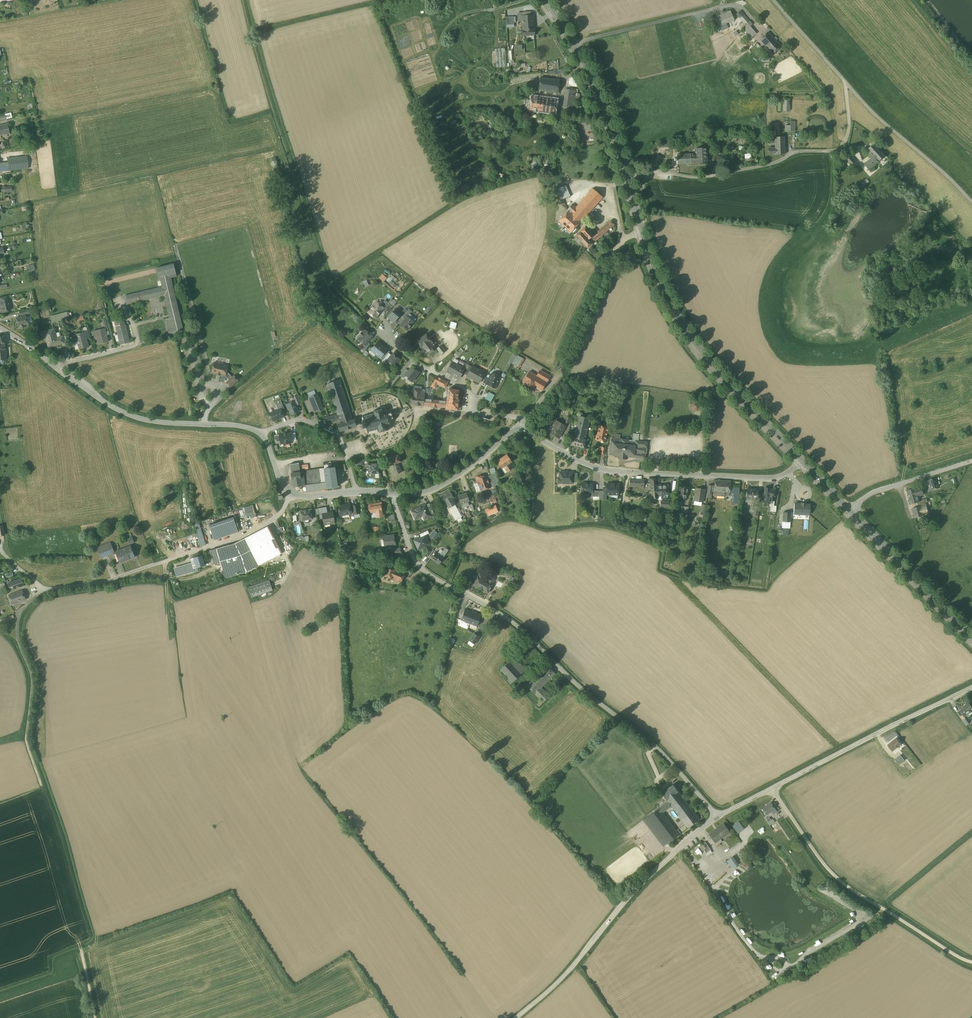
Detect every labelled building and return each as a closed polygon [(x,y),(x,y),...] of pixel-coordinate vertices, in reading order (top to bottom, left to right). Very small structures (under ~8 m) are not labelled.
[(749,21),(740,10),(736,14),(745,24),(749,21)] [(730,11),(712,19),(716,28),(734,20),(730,11)] [(514,16),(506,16),(506,27),(514,27),(514,16)] [(532,16),(522,16),(523,22),(523,35),(534,35),(532,16)] [(745,24),(741,27),(745,31),(750,27),(752,25),(749,21),(745,24)] [(750,27),(745,31),(750,38),(756,33),(750,27)] [(767,33),(759,40),(767,48),(775,40),(767,33)] [(780,46),(775,40),(767,48),(772,54),(780,46)] [(505,48),(495,48),(496,67),(506,66),(505,48)] [(560,80),(540,77),(540,79),(539,90),(538,90),(541,91),(558,93),(560,80)] [(565,89),(563,106),(574,107),(576,90),(565,89)] [(529,110),(543,112),(545,97),(540,97),(537,96),(531,95),(530,100),(529,107),(529,110)] [(557,99),(545,97),(543,112),(555,114),(557,99)] [(0,125),(0,133),(1,136),(9,133),(7,124),(0,125)] [(784,137),(774,137),(775,140),(775,145),(784,144),(784,137)] [(784,144),(775,145),(775,148),(768,148),(769,154),(775,154),(785,154),(785,153),(784,144)] [(885,157),(874,144),(869,148),(872,152),(869,154),(872,158),(877,163),(885,157)] [(706,148),(696,148),(696,149),(697,152),(697,163),(706,162),(706,148)] [(696,154),(676,155),(677,158),(674,158),(674,161),(677,161),(677,164),(697,163),(697,152),(695,152),(696,154)] [(856,161),(851,155),(846,159),(852,165),(856,161)] [(460,168),(467,163),(462,156),(455,161),(460,168)] [(27,157),(7,158),(8,163),(8,170),(28,169),(27,157)] [(872,158),(866,164),(871,169),(877,163),(872,158)] [(0,163),(0,171),(8,170),(8,163),(0,163)] [(566,185),(558,188),(563,200),(571,196),(566,185)] [(568,211),(559,221),(571,233),(603,197),(592,188),(576,207),(572,204),(567,210),(568,211)] [(611,220),(593,235),(597,239),(614,224),(611,220)] [(593,235),(585,226),(576,235),(587,248),(597,239),(593,235)] [(174,264),(157,268),(159,277),(160,277),(170,275),(176,273),(174,264)] [(383,273),(379,277),(383,282),(387,278),(383,273)] [(391,274),(387,280),(395,287),(397,284),(394,282),(397,279),(391,274)] [(170,275),(160,277),(162,287),(124,296),(126,305),(164,296),(169,318),(166,319),(169,333),(183,330),(170,275)] [(7,296),(0,297),(0,300),(1,303),(0,303),(1,308),(0,309),(1,311),(2,312),(10,310),(10,307),(11,307),(10,303),(9,303),(8,301),(7,296)] [(388,303),(385,300),(380,305),(384,308),(388,312),(393,306),(388,303)] [(377,302),(374,305),(373,305),(372,305),(370,307),(370,309),(371,309),(368,312),(375,318),(384,308),(380,305),(377,302)] [(397,307),(393,312),(392,312),(388,317),(394,322),(400,315),(399,315),(402,311),(397,307)] [(405,309),(402,311),(399,315),(400,315),(402,317),(407,312),(408,311),(405,309)] [(60,314),(50,317),(52,323),(62,320),(60,314)] [(25,316),(16,318),(18,326),(19,326),(20,327),(21,328),(23,328),(24,326),(23,325),(27,324),(25,316)] [(408,317),(407,316),(405,319),(400,325),(407,330),(414,322),(408,317)] [(116,326),(118,335),(115,335),(116,341),(119,341),(120,345),(130,342),(126,324),(124,324),(116,326)] [(105,328),(92,331),(94,338),(97,337),(99,344),(108,342),(106,332),(105,328)] [(54,329),(41,332),(42,339),(46,338),(49,347),(61,344),(59,337),(57,338),(54,329)] [(373,336),(366,330),(363,333),(362,332),(360,335),(361,336),(358,339),(365,345),(367,342),(373,336)] [(85,332),(72,335),(74,342),(78,341),(80,349),(89,346),(86,337),(85,332)] [(427,333),(416,341),(425,354),(428,351),(430,353),(434,350),(433,349),(436,346),(427,333)] [(378,342),(371,350),(381,358),(384,354),(381,351),(385,347),(378,342)] [(441,345),(437,348),(441,354),(446,351),(441,345)] [(390,351),(387,349),(384,354),(381,358),(383,360),(390,351)] [(393,353),(387,361),(393,366),(400,359),(393,353)] [(517,355),(512,363),(518,367),(523,358),(517,355)] [(228,365),(214,362),(212,373),(217,374),(217,375),(220,375),(225,376),(229,380),(232,377),(228,372),(226,372),(228,365)] [(464,368),(452,362),(447,371),(459,378),(462,372),(465,368),(464,368)] [(413,382),(420,372),(411,365),(407,369),(403,375),(413,382)] [(485,373),(473,366),(467,375),(467,376),(479,382),(485,373)] [(540,370),(537,376),(529,371),(523,382),(534,389),(536,387),(541,391),(550,376),(544,373),(540,370)] [(501,377),(492,373),(491,376),(490,376),(487,381),(486,383),(495,388),(501,377)] [(229,380),(226,382),(231,387),(238,380),(234,375),(232,377),(229,380)] [(448,382),(436,377),(431,386),(435,388),(438,384),(445,387),(448,382)] [(341,384),(340,379),(327,384),(338,414),(350,410),(341,384)] [(425,389),(414,388),(413,395),(412,395),(411,404),(424,405),(424,399),(425,389)] [(459,390),(449,389),(447,399),(458,400),(459,390)] [(494,395),(489,392),(485,399),(491,401),(494,395)] [(317,394),(308,397),(314,412),(323,409),(317,394)] [(447,401),(424,399),(424,405),(446,408),(447,401)] [(458,400),(447,399),(447,401),(446,408),(457,410),(459,400),(458,400)] [(286,404),(291,415),(299,411),(294,400),(286,404)] [(698,402),(694,402),(692,404),(691,407),(694,410),(697,410),(700,408),(700,405),(698,402)] [(281,409),(270,413),(273,421),(284,417),(281,409)] [(350,410),(338,414),(339,419),(341,424),(353,420),(350,411),(350,410)] [(387,424),(389,424),(390,425),(391,421),(390,416),(386,414),(385,415),(379,416),(378,412),(363,416),(365,422),(360,423),(361,428),(366,427),(368,433),(378,430),(379,426),(382,426),(383,430),(389,428),(387,424)] [(337,414),(325,417),(327,423),(339,419),(338,414),(337,414)] [(496,417),(493,415),(491,417),(487,414),(483,419),(490,425),(496,417)] [(590,418),(578,416),(573,437),(573,436),(571,445),(584,447),(586,439),(585,439),(590,418)] [(341,424),(338,424),(340,431),(356,426),(354,419),(353,420),(341,424)] [(566,426),(556,421),(549,432),(559,438),(566,426)] [(608,428),(600,426),(597,435),(596,439),(600,440),(600,439),(605,440),(608,428)] [(287,432),(284,433),(284,434),(280,434),(281,442),(284,441),(285,444),(289,443),(289,442),(293,442),(292,433),(287,433),(287,432)] [(628,440),(622,439),(622,438),(612,437),(612,440),(611,440),(609,454),(618,455),(617,458),(627,459),(627,457),(645,459),(647,442),(643,441),(638,441),(639,434),(633,433),(632,440),(628,440)] [(394,455),(391,456),(387,458),(389,465),(392,465),(394,470),(395,474),(401,472),(400,468),(398,462),(401,461),(398,454),(394,455)] [(507,454),(497,461),(502,468),(504,467),(507,472),(513,468),(510,463),(512,462),(507,454)] [(293,480),(294,487),(306,485),(307,491),(338,486),(335,467),(300,472),(299,463),(290,464),(292,480),(293,480)] [(344,465),(337,463),(339,469),(346,471),(344,465)] [(379,463),(368,464),(369,474),(380,473),(379,463)] [(568,471),(563,471),(563,472),(559,472),(559,477),(558,477),(558,483),(573,483),(573,482),(573,473),(573,472),(568,472),(568,471)] [(496,473),(491,474),(491,475),(494,482),(495,486),(499,484),(496,473)] [(486,475),(481,477),(481,476),(476,477),(479,487),(482,486),(483,489),(490,487),(489,484),(487,476),(486,475)] [(656,478),(650,479),(651,491),(661,491),(662,494),(668,494),(667,484),(657,485),(656,484),(656,478)] [(936,478),(929,480),(932,489),(938,487),(936,478)] [(731,481),(715,480),(715,485),(714,492),(714,495),(717,495),(717,492),(726,493),(726,495),(728,495),(729,495),(729,493),(730,493),(731,481)] [(586,482),(583,482),(582,483),(581,483),(581,492),(592,492),(592,490),(592,484),(587,484),(586,482)] [(618,484),(606,484),(606,488),(603,488),(603,491),(603,496),(602,497),(602,500),(606,500),(606,494),(618,494),(618,484)] [(688,487),(680,486),(679,494),(683,494),(682,499),(686,500),(687,495),(688,487)] [(916,488),(907,491),(911,504),(919,502),(920,502),(920,501),(918,497),(921,496),(920,495),(924,494),(922,487),(916,489),(916,488)] [(705,489),(696,488),(694,501),(703,502),(705,489)] [(770,488),(765,488),(764,495),(770,496),(770,500),(774,500),(774,496),(775,496),(775,490),(770,489),(770,488)] [(758,490),(747,489),(746,498),(757,499),(758,490)] [(450,490),(440,496),(444,504),(446,502),(449,508),(455,505),(452,499),(454,498),(450,490)] [(661,491),(651,491),(652,499),(657,499),(657,496),(662,496),(662,494),(661,491)] [(466,493),(458,496),(462,508),(469,505),(468,501),(469,501),(466,493)] [(381,503),(369,505),(369,509),(369,510),(370,513),(376,512),(377,517),(383,516),(382,511),(383,511),(381,503)] [(429,503),(426,505),(431,515),(434,513),(429,503)] [(810,504),(794,503),(794,514),(809,515),(810,504)] [(920,506),(913,508),(915,518),(924,515),(923,514),(929,512),(926,503),(920,505),(920,506)] [(242,507),(245,519),(256,516),(253,504),(242,507)] [(350,504),(338,506),(340,516),(352,514),(350,504)] [(426,504),(411,511),(415,519),(425,515),(426,518),(431,516),(431,515),(426,505),(426,504)] [(455,505),(449,508),(456,520),(462,517),(455,505)] [(688,507),(682,506),(680,515),(687,516),(688,507)] [(328,512),(327,507),(318,508),(319,514),(320,519),(323,518),(324,525),(333,523),(335,523),(334,519),(333,511),(328,512)] [(311,509),(300,511),(301,521),(313,519),(311,509)] [(791,512),(783,512),(782,521),(791,522),(791,512)] [(233,517),(209,525),(214,540),(238,532),(233,517)] [(247,539),(236,545),(236,544),(235,544),(241,563),(277,544),(269,529),(248,541),(247,539)] [(434,530),(430,536),(436,539),(439,534),(434,530)] [(394,534),(383,536),(385,547),(388,547),(388,549),(392,549),(396,549),(395,545),(396,545),(394,534)] [(429,544),(425,535),(414,540),(418,549),(429,544)] [(111,542),(104,545),(108,555),(115,552),(111,542)] [(217,549),(217,550),(220,561),(222,568),(236,564),(236,563),(238,563),(241,563),(235,544),(217,549)] [(104,545),(97,547),(101,558),(108,555),(104,545)] [(130,546),(116,551),(120,562),(135,556),(130,546)] [(430,548),(425,555),(429,557),(434,550),(430,548)] [(440,555),(436,552),(431,559),(439,564),(444,557),(449,550),(445,548),(440,555)] [(217,549),(210,551),(214,563),(220,561),(217,550),(217,549)] [(199,556),(197,556),(197,557),(190,559),(193,568),(200,567),(202,566),(205,565),(202,555),(199,556)] [(407,570),(391,562),(386,572),(402,580),(407,570)] [(191,565),(177,568),(179,574),(192,570),(191,565)] [(480,571),(473,585),(488,593),(495,579),(490,576),(487,582),(483,579),(486,574),(480,571)] [(22,578),(8,583),(11,590),(24,585),(22,578)] [(269,580),(248,587),(252,597),(273,590),(269,580)] [(23,590),(9,595),(12,604),(26,600),(23,590)] [(481,616),(465,609),(461,620),(477,626),(481,616)] [(468,644),(473,647),(479,636),(474,633),(468,644)] [(513,656),(500,668),(509,678),(513,682),(526,670),(513,656)] [(555,673),(547,665),(539,673),(547,681),(555,673)] [(539,673),(527,685),(535,693),(541,687),(547,681),(539,673)] [(549,696),(541,687),(535,693),(543,701),(549,696)] [(966,705),(966,706),(960,711),(964,716),(971,711),(970,710),(971,708),(971,707),(969,703),(966,705)] [(896,738),(888,745),(892,751),(901,744),(896,738)] [(900,755),(895,759),(900,765),(905,760),(900,755)] [(673,785),(662,793),(667,800),(678,792),(673,785)] [(699,819),(678,792),(667,800),(668,802),(671,806),(687,827),(699,819)] [(668,802),(644,820),(663,846),(679,834),(663,813),(671,806),(668,802)] [(771,802),(762,808),(766,815),(771,811),(773,814),(777,811),(771,802)] [(729,832),(723,824),(715,829),(716,830),(713,832),(718,839),(729,832)] [(718,839),(713,832),(716,830),(715,829),(709,834),(715,842),(718,839)] [(711,849),(705,842),(702,844),(706,848),(704,849),(706,852),(711,849)] [(733,857),(727,861),(732,868),(736,866),(735,864),(737,863),(733,857)] [(747,871),(752,867),(747,860),(742,864),(747,871)]
